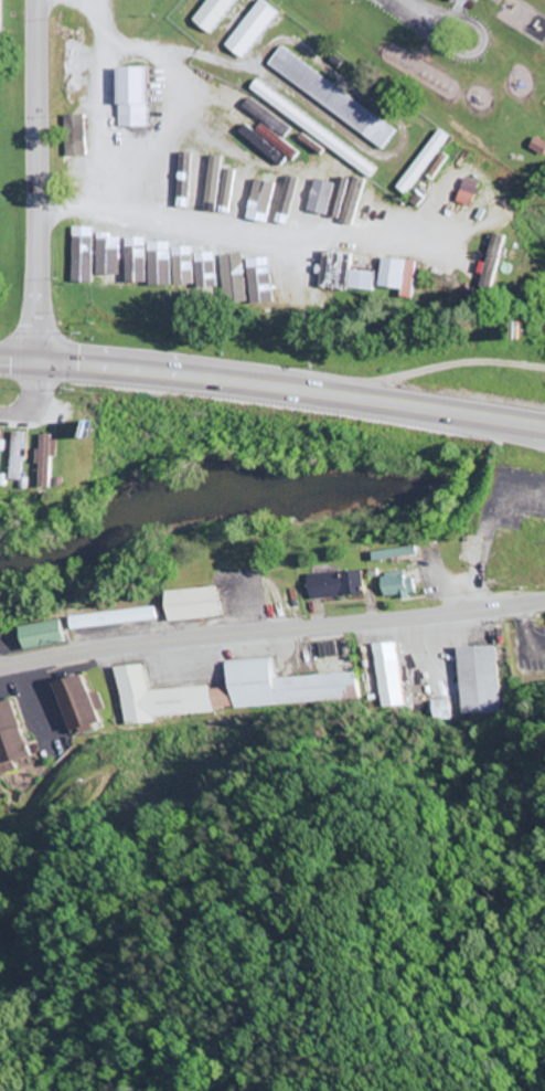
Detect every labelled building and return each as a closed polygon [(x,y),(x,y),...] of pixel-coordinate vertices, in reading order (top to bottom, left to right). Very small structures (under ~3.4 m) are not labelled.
[(211,36),(234,0),(207,0),(192,24),(211,36)] [(223,47),(241,61),(277,15),(259,1),(223,47)] [(266,68),(385,149),(398,131),(279,49),(266,68)] [(146,129),(146,68),(117,69),(118,129),(146,129)] [(247,93),(373,177),(380,167),(254,83),(247,93)] [(216,89),(212,98),(254,118),(259,109),(216,89)] [(83,116),(64,116),(65,157),(85,157),(83,116)] [(255,135),(292,160),(298,151),(261,126),(255,135)] [(450,139),(439,131),(397,189),(408,197),(450,139)] [(183,199),(189,165),(179,163),(173,197),(183,199)] [(246,219),(253,165),(241,164),(234,218),(246,219)] [(232,174),(221,172),(215,210),(225,211),(232,174)] [(290,217),(299,182),(280,178),(271,212),(290,217)] [(324,181),(305,178),(298,213),(318,216),(324,181)] [(457,204),(470,208),(478,184),(464,180),(457,204)] [(342,193),(324,190),(318,218),(337,222),(342,193)] [(73,281),(93,281),(95,236),(75,235),(73,281)] [(115,235),(97,236),(98,276),(116,275),(115,235)] [(504,237),(493,235),(482,284),(494,287),(504,237)] [(168,287),(167,243),(146,244),(146,288),(168,287)] [(194,248),(195,295),(218,295),(217,248),(194,248)] [(245,304),(243,256),(221,256),(222,291),(230,291),(231,304),(245,304)] [(270,259),(248,260),(249,305),(271,304),(270,259)] [(403,292),(404,284),(413,285),(416,263),(382,259),(378,288),(403,292)] [(349,290),(375,291),(375,273),(350,273),(349,290)] [(22,434),(12,434),(10,484),(30,485),(30,480),(21,479),(22,452),(27,453),(28,445),(22,444),(22,434)] [(376,552),(377,561),(420,558),(419,549),(376,552)] [(312,576),(314,600),(366,598),(365,573),(312,576)] [(408,580),(408,573),(386,574),(387,599),(417,597),(417,580),(408,580)] [(169,593),(171,623),(225,620),(223,590),(169,593)] [(75,618),(76,630),(163,623),(162,610),(75,618)] [(26,651),(67,647),(65,623),(23,627),(26,651)] [(396,644),(373,645),(377,709),(399,708),(396,644)] [(457,716),(500,715),(498,648),(455,649),(457,716)] [(354,701),(352,674),(274,680),(273,661),(225,664),(227,690),(209,691),(208,688),(147,693),(145,667),(116,669),(121,727),(151,725),(151,718),(231,712),(231,710),(354,701)] [(66,736),(88,731),(87,727),(96,724),(93,713),(101,710),(97,693),(87,696),(82,676),(52,685),(66,736)] [(14,773),(12,763),(26,759),(12,702),(0,705),(0,776),(14,773)] [(448,720),(447,702),(425,702),(426,721),(448,720)]
